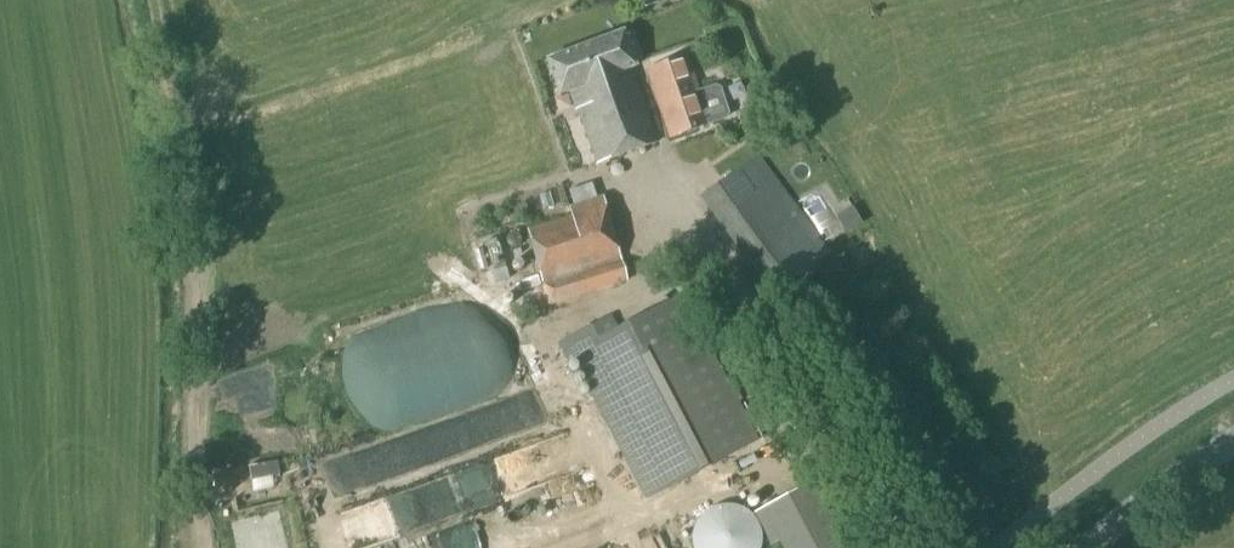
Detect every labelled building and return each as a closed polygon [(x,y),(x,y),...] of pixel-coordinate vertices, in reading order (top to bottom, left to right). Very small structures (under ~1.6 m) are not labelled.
[(642,10),(658,4),(657,0),(638,0),(642,10)] [(656,144),(631,69),(635,67),(622,33),(546,61),(559,96),(571,91),(596,164),(656,144)] [(685,56),(646,70),(669,139),(708,126),(708,125),(725,119),(727,114),(719,90),(714,87),(697,93),(685,56)] [(698,199),(770,298),(830,255),(758,155),(698,199)] [(548,305),(626,281),(602,198),(569,208),(571,217),(527,230),(548,305)] [(691,312),(626,346),(610,316),(557,344),(564,359),(569,356),(573,363),(575,362),(647,499),(759,439),(691,312)] [(493,379),(397,406),(403,428),(499,401),(493,379)] [(877,401),(865,410),(872,420),(884,412),(877,401)] [(521,458),(529,484),(596,462),(588,437),(521,458)] [(746,477),(767,466),(757,448),(736,459),(746,477)] [(397,479),(390,453),(342,466),(349,492),(397,479)] [(810,484),(762,509),(783,547),(844,547),(810,484)] [(750,515),(747,513),(745,511),(742,510),(739,509),(736,508),(733,507),(730,507),(727,507),(724,507),(721,507),(718,508),(715,509),(712,510),(710,511),(707,513),(705,515),(703,517),(701,519),(699,521),(697,524),(696,527),(694,529),(694,532),(693,535),(693,538),(692,541),(693,544),(693,547),(761,547),(762,544),(762,541),(762,538),(761,535),(761,532),(760,529),(759,527),(757,524),(756,521),(754,519),(752,517),(750,515)]
